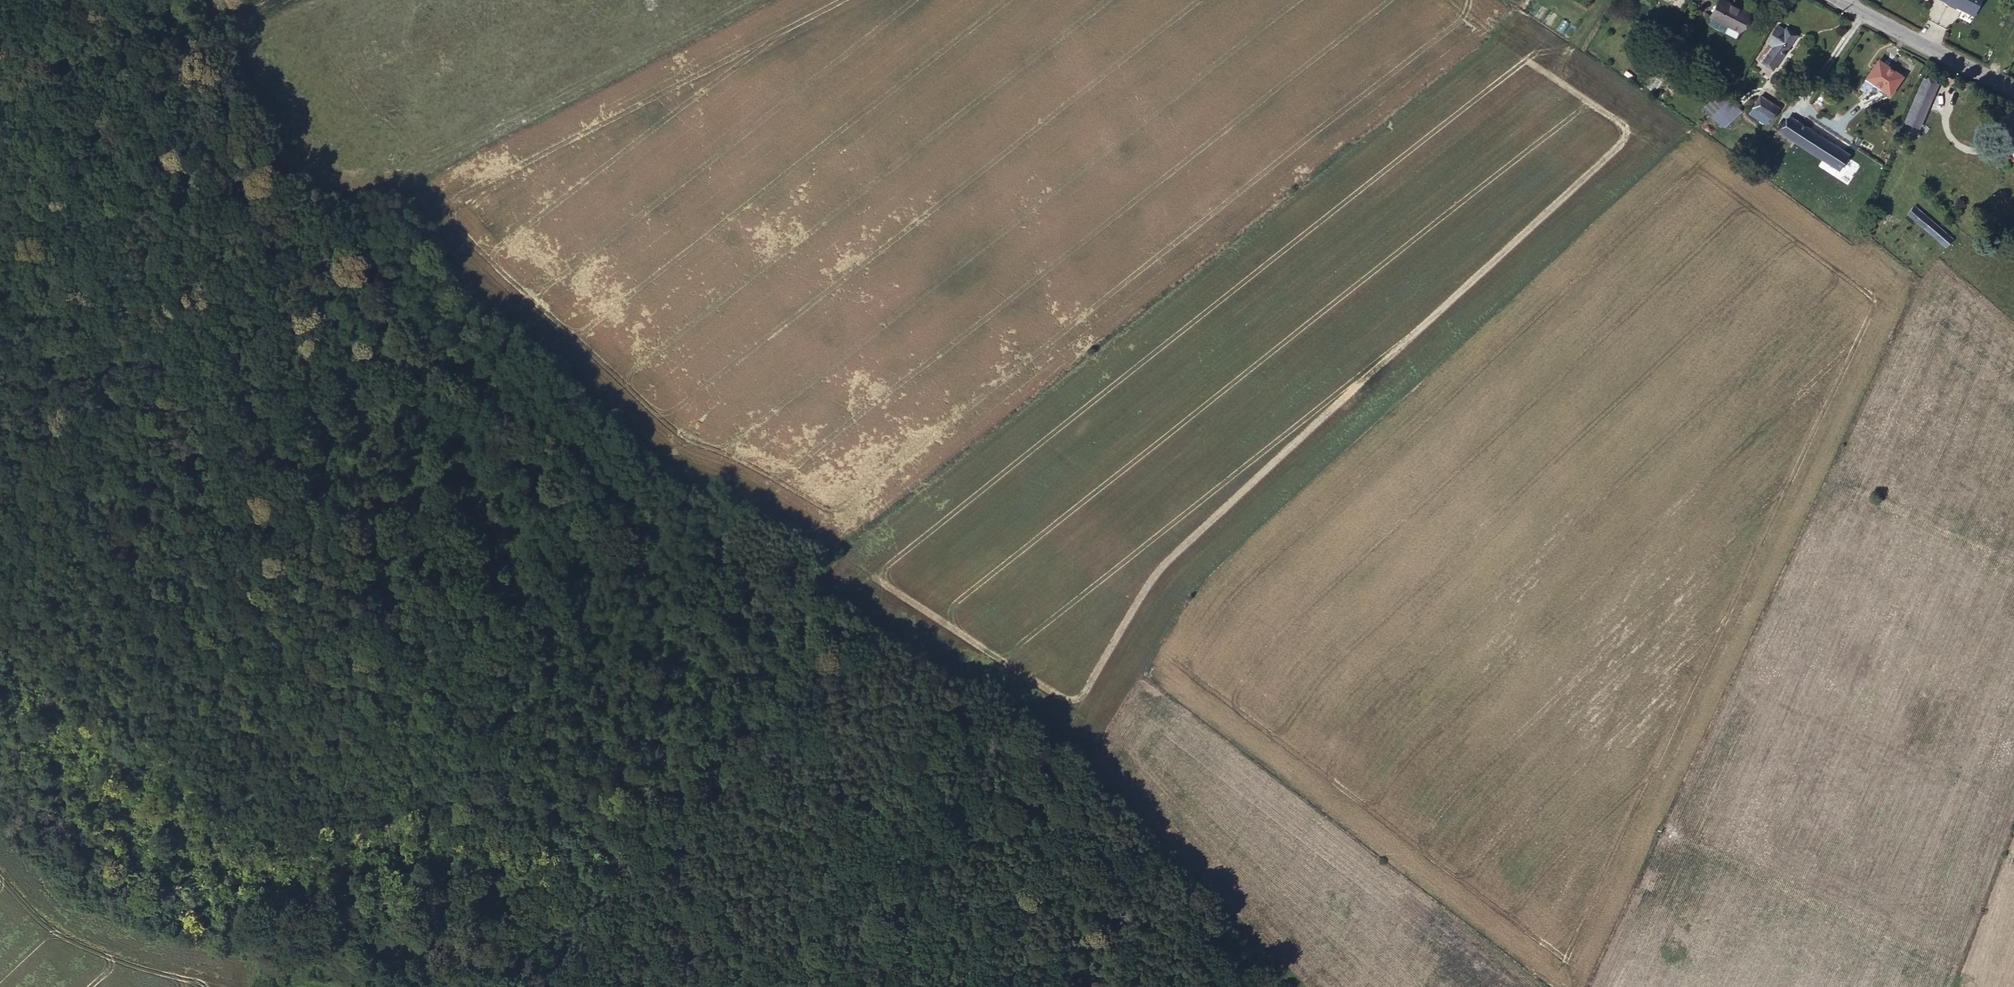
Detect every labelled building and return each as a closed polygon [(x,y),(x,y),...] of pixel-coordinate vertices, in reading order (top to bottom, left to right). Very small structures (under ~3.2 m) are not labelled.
[(1750,16),(1725,0),(1722,0),(1712,15),(1740,33),(1750,16)] [(1787,16),(1794,6),(1788,2),(1780,12),(1787,16)] [(1767,69),(1792,34),(1779,25),(1774,32),(1772,30),(1764,42),(1767,44),(1756,61),(1767,69)] [(1889,97),(1899,79),(1875,64),(1865,82),(1889,97)] [(1925,78),(1914,102),(1928,109),(1940,84),(1925,78)] [(1720,91),(1702,110),(1723,131),(1741,112),(1720,91)] [(1765,120),(1775,105),(1759,95),(1750,110),(1765,120)] [(1928,109),(1914,102),(1905,121),(1919,128),(1928,109)] [(1790,139),(1802,123),(1788,115),(1778,131),(1790,139)] [(1847,151),(1802,123),(1790,139),(1834,169),(1847,151)] [(1902,215),(1939,250),(1946,242),(1911,207),(1902,215)]
